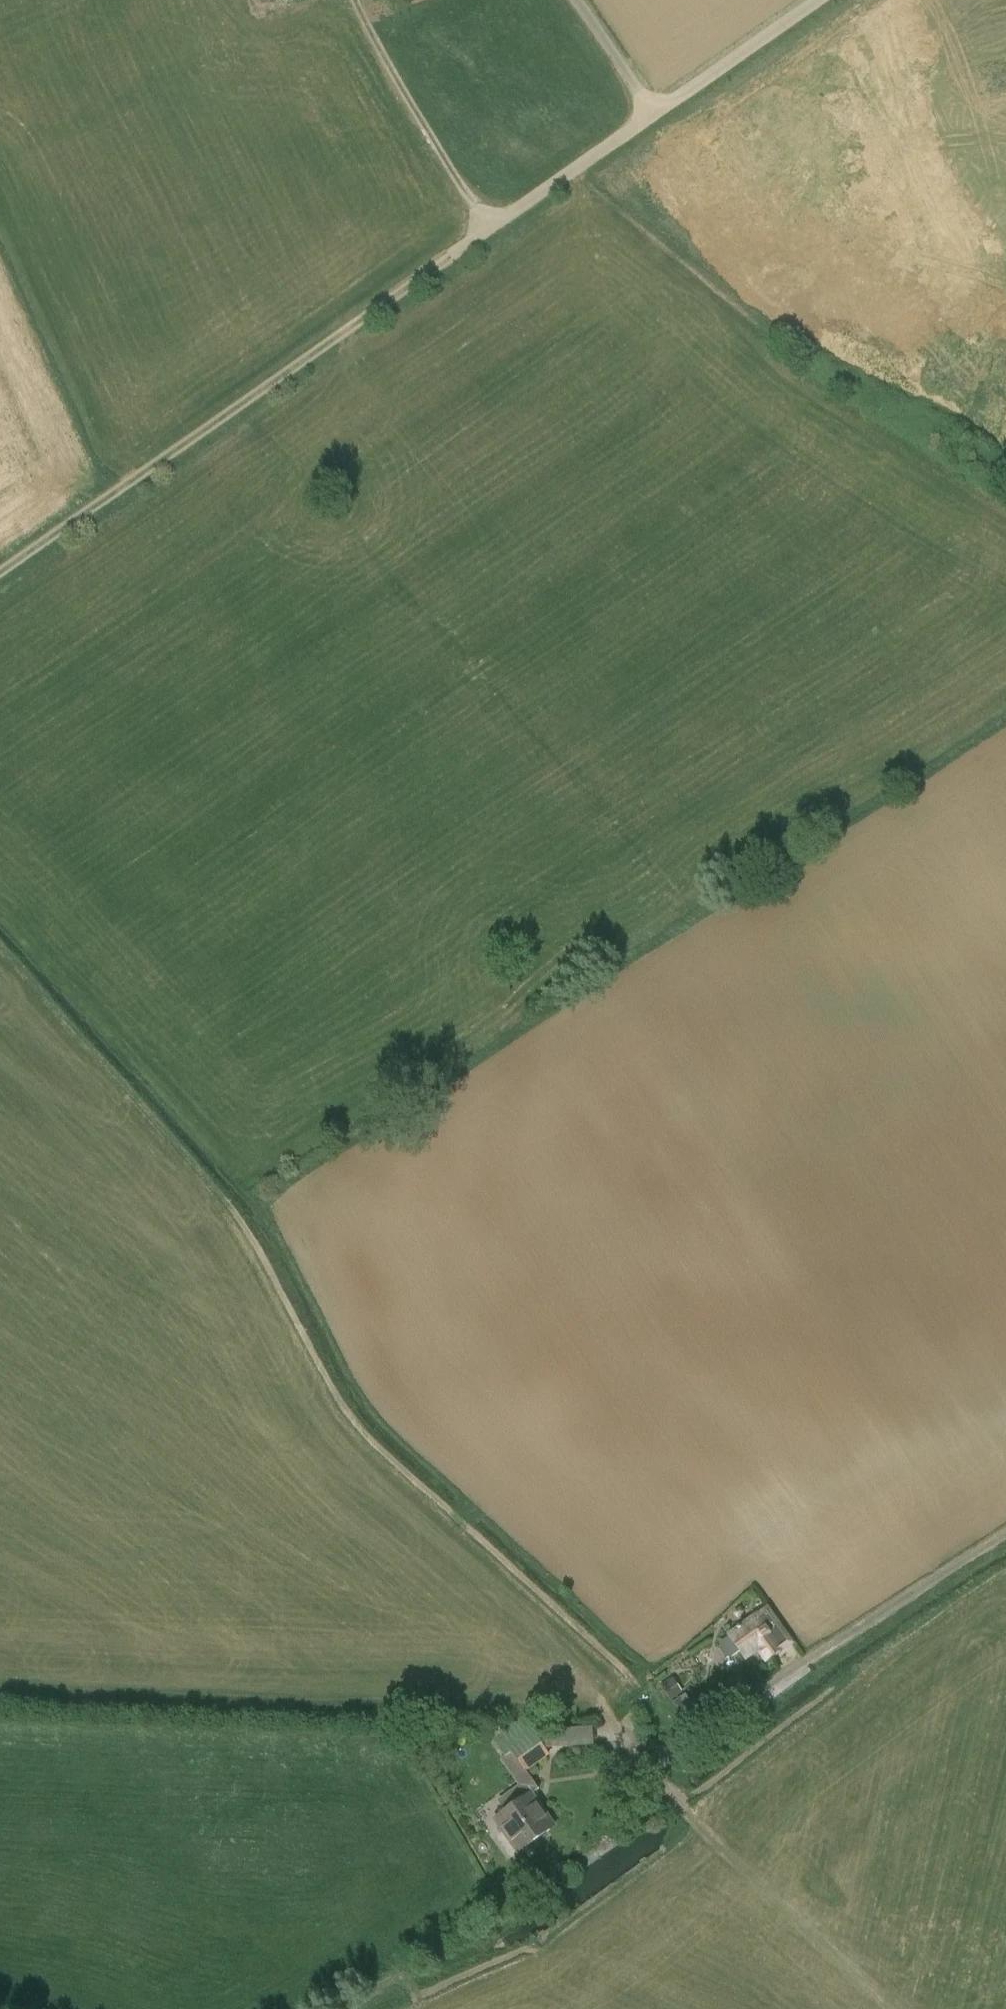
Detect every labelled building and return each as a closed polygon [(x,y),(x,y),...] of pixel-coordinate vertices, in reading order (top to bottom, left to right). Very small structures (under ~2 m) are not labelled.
[(767,1659),(791,1642),(768,1609),(730,1635),(745,1657),(758,1647),(767,1659)] [(671,1702),(684,1693),(674,1678),(661,1687),(671,1702)] [(691,1728),(703,1720),(686,1695),(674,1703),(691,1728)] [(498,1800),(506,1811),(494,1820),(518,1853),(555,1826),(531,1793),(538,1789),(526,1772),(550,1755),(534,1733),(522,1716),(492,1737),(506,1757),(501,1760),(518,1785),(498,1800)] [(574,1728),(575,1746),(598,1745),(597,1727),(574,1728)]
